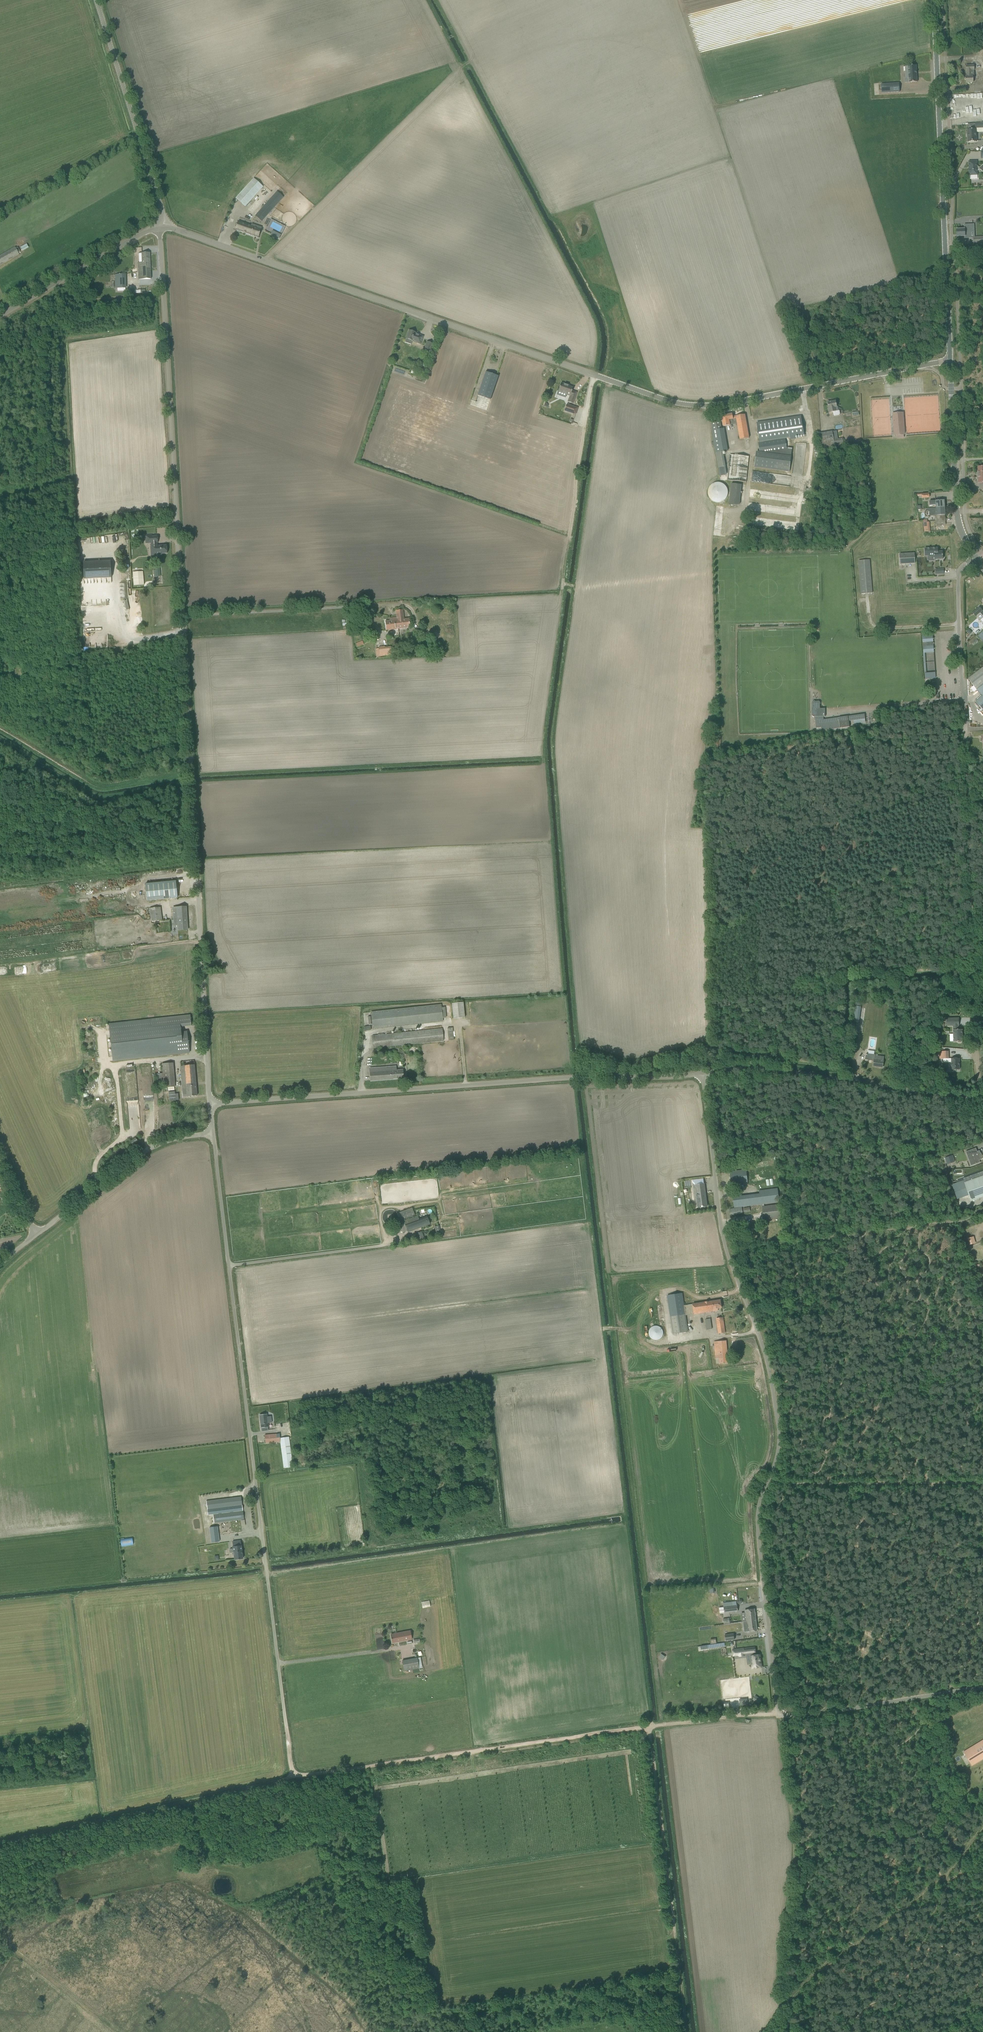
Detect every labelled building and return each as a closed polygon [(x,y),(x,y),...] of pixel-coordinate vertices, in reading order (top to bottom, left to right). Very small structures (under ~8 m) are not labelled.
[(967,77),(965,77),(966,83),(973,82),(973,77),(974,77),(974,70),(975,70),(975,65),(966,66),(966,70),(967,70),(967,77)] [(906,78),(905,78),(905,83),(909,83),(917,82),(916,66),(908,66),(908,71),(905,71),(906,78)] [(900,92),(899,83),(881,84),(882,93),(900,92)] [(967,130),(968,142),(976,142),(976,136),(976,133),(976,129),(982,129),(982,123),(975,123),(968,124),(968,130),(967,130)] [(969,162),(969,175),(977,175),(977,171),(978,171),(979,170),(979,167),(978,166),(977,166),(977,161),(969,162)] [(253,178),(235,198),(245,207),(263,187),(253,178)] [(255,216),(261,222),(283,197),(277,192),(255,216)] [(237,225),(235,230),(258,237),(261,229),(258,228),(259,226),(255,225),(254,226),(251,225),(238,221),(237,225)] [(964,229),(956,230),(957,237),(965,236),(965,238),(970,238),(970,231),(974,231),(974,224),(964,225),(964,229)] [(19,254),(18,252),(20,251),(18,247),(16,248),(15,247),(0,255),(0,265),(19,254)] [(138,267),(139,279),(151,279),(150,253),(142,253),(142,262),(138,262),(138,267)] [(125,274),(115,275),(115,288),(117,288),(125,288),(126,288),(125,274)] [(407,335),(406,338),(411,340),(417,342),(416,343),(421,344),(422,341),(423,336),(419,335),(415,334),(416,333),(414,332),(414,331),(411,330),(411,331),(409,330),(407,335)] [(430,352),(432,344),(427,342),(424,350),(430,352)] [(477,395),(490,400),(498,376),(486,372),(477,395)] [(558,391),(557,395),(565,398),(566,395),(569,396),(567,402),(573,404),(577,393),(572,391),(573,388),(566,386),(567,384),(561,383),(558,391)] [(836,401),(828,403),(829,407),(829,408),(828,409),(829,413),(830,413),(833,412),(834,416),(840,414),(840,411),(839,411),(838,407),(837,407),(837,406),(836,401)] [(567,404),(564,411),(576,415),(578,408),(567,404)] [(736,419),(740,440),(749,438),(745,415),(733,417),(732,414),(727,415),(727,413),(724,414),(724,415),(721,416),(722,421),(723,426),(730,425),(729,420),(736,419)] [(903,413),(893,413),(894,435),(904,435),(903,413)] [(757,423),(759,441),(790,437),(791,440),(795,439),(795,436),(804,434),(801,416),(757,423)] [(711,423),(718,468),(725,467),(723,452),(728,451),(724,428),(721,429),(720,421),(711,423)] [(832,431),(820,433),(823,450),(844,446),(843,438),(838,439),(836,431),(832,431)] [(760,453),(768,454),(777,453),(777,451),(787,450),(785,439),(758,443),(760,453)] [(789,472),(791,457),(768,454),(760,453),(756,452),(754,467),(789,472)] [(728,480),(746,482),(749,456),(730,454),(728,480)] [(711,501),(726,502),(726,483),(711,483),(711,501)] [(738,505),(741,485),(730,484),(728,503),(738,505)] [(566,487),(555,486),(554,499),(566,499),(566,487)] [(936,507),(936,508),(945,508),(944,500),(936,501),(929,501),(930,506),(933,506),(936,505),(936,507)] [(552,508),(552,520),(563,519),(563,508),(552,508)] [(936,515),(937,522),(946,521),(945,508),(936,508),(928,509),(929,516),(936,515)] [(152,535),(145,535),(146,543),(151,543),(151,546),(151,547),(154,546),(155,555),(161,555),(161,554),(167,553),(167,545),(157,546),(157,543),(158,543),(157,536),(152,536),(152,535)] [(942,552),(938,552),(938,548),(925,549),(925,556),(927,556),(927,557),(934,557),(934,559),(943,559),(942,552)] [(899,554),(900,564),(915,563),(915,553),(899,554)] [(858,561),(861,594),(872,593),(870,560),(858,561)] [(110,561),(83,562),(84,579),(111,578),(110,561)] [(979,607),(972,613),(975,616),(982,610),(979,607)] [(396,611),(397,617),(398,629),(410,628),(409,619),(404,619),(403,610),(396,611)] [(398,629),(397,617),(391,618),(391,621),(385,621),(386,630),(398,629)] [(922,633),(923,653),(934,652),(933,636),(927,636),(926,633),(922,633)] [(437,646),(436,639),(421,640),(422,648),(437,646)] [(390,647),(379,648),(380,656),(392,655),(391,653),(394,653),(394,650),(391,650),(390,647)] [(977,689),(982,685),(982,668),(969,679),(977,689)] [(975,701),(982,711),(982,694),(975,701)] [(821,728),(822,731),(850,727),(849,721),(850,721),(850,719),(849,719),(848,716),(822,720),(822,716),(825,715),(824,707),(819,708),(818,703),(819,703),(818,702),(817,701),(812,702),(811,702),(810,703),(811,704),(810,704),(811,704),(812,715),(812,716),(813,717),(815,717),(815,721),(816,728),(821,728)] [(176,881),(146,884),(147,901),(177,898),(176,881)] [(174,926),(178,925),(179,930),(188,930),(186,907),(173,907),(174,926)] [(161,908),(150,909),(151,921),(162,920),(161,908)] [(453,1019),(465,1017),(463,1002),(451,1004),(453,1019)] [(445,1007),(442,1007),(441,1005),(371,1012),(373,1029),(443,1021),(443,1018),(446,1018),(445,1007)] [(143,1020),(109,1024),(113,1061),(189,1052),(187,1032),(182,1032),(182,1031),(181,1031),(180,1027),(191,1025),(190,1015),(143,1020)] [(959,1018),(946,1018),(947,1026),(953,1026),(954,1042),(958,1042),(961,1042),(962,1042),(963,1041),(962,1029),(959,1030),(959,1026),(959,1018)] [(372,1036),(373,1048),(444,1041),(442,1029),(372,1036)] [(873,1066),(883,1068),(884,1061),(884,1057),(877,1056),(877,1055),(867,1054),(866,1054),(865,1059),(874,1061),(873,1066)] [(959,1058),(951,1058),(951,1062),(952,1070),(960,1070),(959,1058)] [(162,1064),(164,1088),(175,1087),(173,1063),(162,1064)] [(194,1065),(180,1066),(182,1088),(186,1087),(187,1097),(197,1096),(194,1065)] [(402,1070),(396,1070),(396,1067),(370,1068),(371,1081),(403,1078),(402,1070)] [(976,1148),(966,1152),(969,1160),(972,1158),(975,1164),(980,1162),(979,1160),(982,1159),(981,1154),(979,1151),(977,1151),(976,1148)] [(735,1171),(730,1172),(731,1185),(743,1183),(743,1185),(747,1184),(748,1184),(746,1171),(746,1170),(735,1171)] [(963,1178),(964,1180),(965,1183),(966,1188),(969,1195),(971,1201),(982,1196),(982,1171),(963,1178)] [(699,1180),(692,1181),(695,1202),(698,1201),(699,1207),(702,1207),(707,1206),(704,1184),(704,1179),(699,1180)] [(958,1182),(952,1184),(955,1192),(957,1199),(969,1195),(966,1188),(965,1183),(964,1180),(958,1182)] [(764,1190),(759,1191),(760,1192),(760,1194),(761,1204),(762,1207),(764,1220),(781,1218),(780,1204),(764,1206),(764,1204),(779,1202),(778,1188),(764,1190)] [(748,1195),(733,1197),(734,1208),(749,1206),(748,1195)] [(400,1221),(415,1216),(412,1208),(397,1213),(400,1221)] [(408,1232),(430,1224),(427,1217),(419,1220),(417,1216),(399,1223),(403,1232),(407,1230),(408,1232)] [(421,1231),(416,1233),(418,1241),(424,1239),(421,1231)] [(974,1236),(967,1238),(969,1245),(976,1243),(974,1236)] [(667,1295),(673,1334),(688,1331),(686,1315),(718,1310),(718,1309),(722,1308),(721,1300),(684,1305),(682,1293),(667,1295)] [(716,1318),(719,1334),(725,1333),(723,1317),(716,1318)] [(655,1340),(656,1340),(657,1340),(658,1340),(660,1339),(661,1338),(663,1336),(663,1335),(663,1333),(663,1331),(663,1330),(662,1329),(661,1328),(661,1327),(659,1326),(657,1326),(656,1326),(654,1326),(653,1327),(651,1328),(650,1329),(650,1330),(649,1331),(649,1332),(649,1334),(649,1336),(650,1337),(651,1338),(652,1339),(653,1340),(655,1340)] [(719,1358),(720,1363),(728,1363),(726,1340),(714,1341),(716,1358),(719,1358)] [(266,1414),(260,1415),(262,1431),(268,1430),(268,1428),(269,1427),(268,1423),(272,1422),(271,1416),(266,1417),(266,1414)] [(276,1434),(265,1435),(265,1442),(265,1443),(280,1442),(284,1468),(293,1467),(291,1452),(290,1442),(289,1437),(280,1438),(280,1436),(277,1436),(276,1434)] [(244,1519),(241,1497),(206,1501),(208,1515),(213,1514),(214,1523),(244,1519)] [(184,1535),(204,1531),(203,1523),(183,1527),(184,1535)] [(217,1526),(209,1527),(211,1542),(219,1541),(217,1526)] [(132,1537),(120,1539),(122,1547),(133,1545),(132,1537)] [(233,1549),(230,1549),(230,1553),(234,1552),(235,1559),(238,1559),(243,1558),(240,1541),(235,1541),(232,1542),(233,1549)] [(719,1607),(720,1613),(738,1611),(737,1605),(737,1603),(732,1603),(733,1606),(724,1607),(719,1607)] [(750,1620),(756,1619),(755,1609),(752,1609),(745,1610),(746,1619),(748,1618),(749,1620),(750,1620)] [(746,1621),(743,1621),(744,1625),(747,1625),(747,1631),(757,1630),(756,1619),(750,1620),(749,1620),(748,1618),(746,1619),(746,1621)] [(390,1634),(392,1643),(412,1639),(410,1630),(390,1634)] [(744,1647),(732,1649),(733,1656),(739,1656),(745,1656),(745,1655),(746,1654),(750,1653),(751,1664),(752,1669),(762,1668),(760,1654),(755,1655),(755,1653),(756,1653),(755,1647),(744,1648),(744,1647)] [(402,1661),(404,1671),(423,1667),(421,1657),(402,1661)] [(964,1751),(972,1765),(980,1760),(979,1759),(981,1758),(982,1759),(982,1742),(978,1745),(977,1743),(974,1745),(975,1747),(973,1748),(972,1747),(964,1751)]
